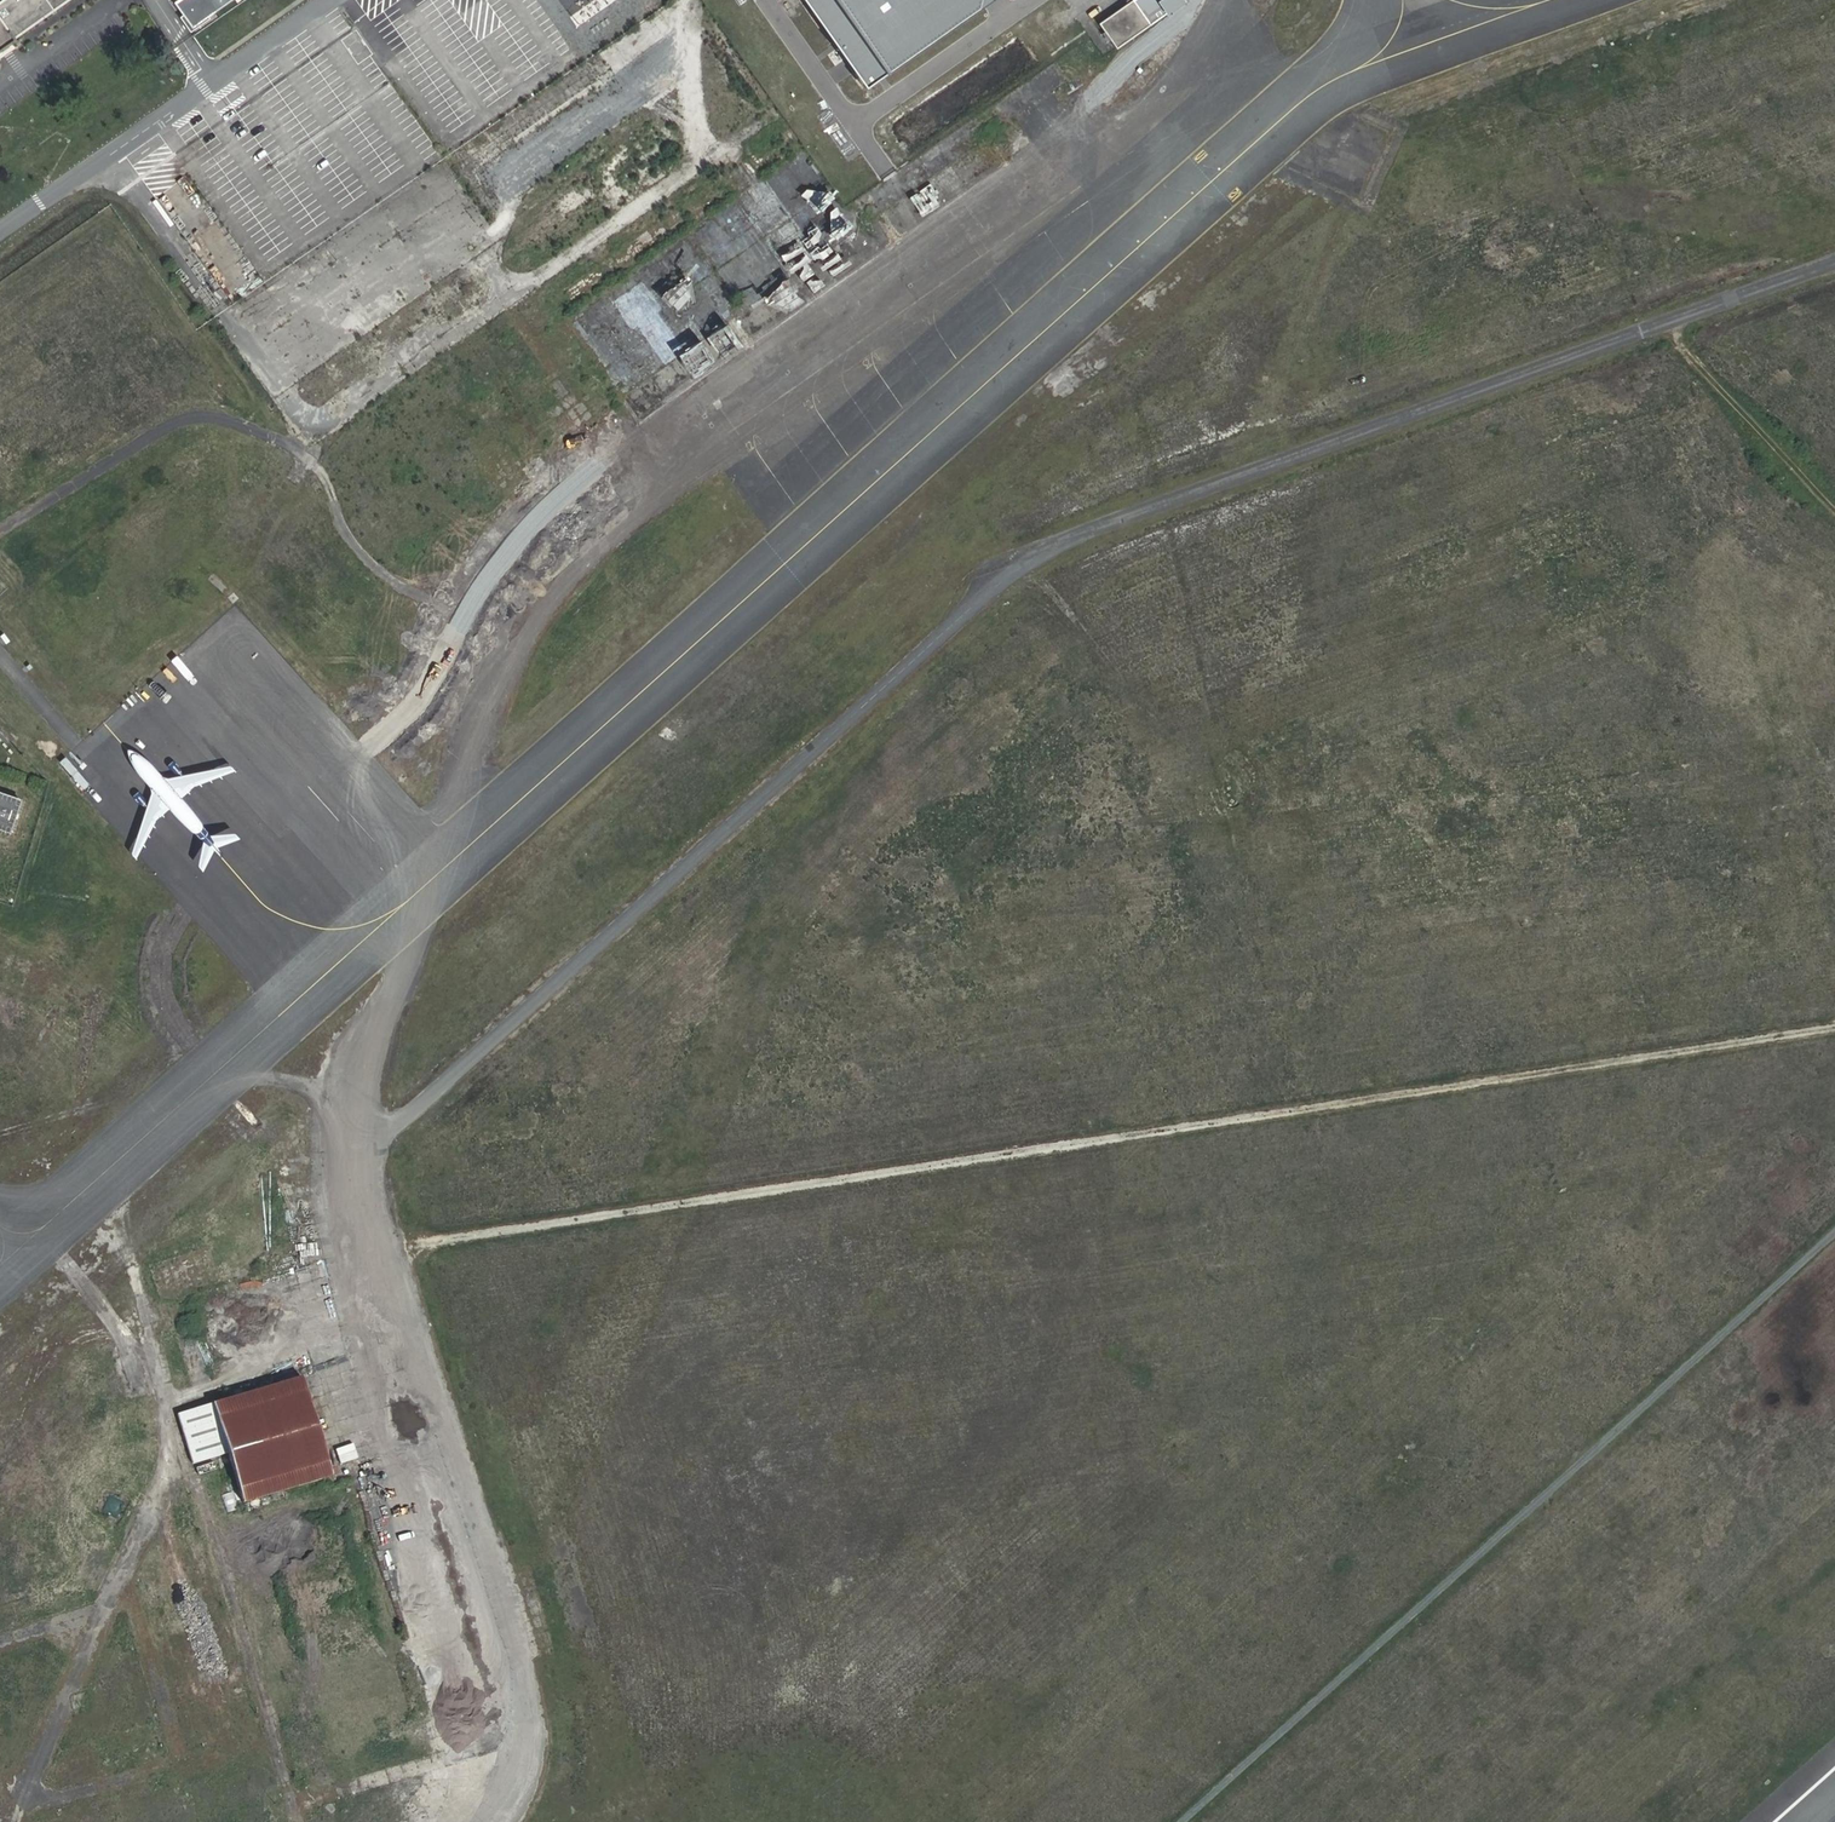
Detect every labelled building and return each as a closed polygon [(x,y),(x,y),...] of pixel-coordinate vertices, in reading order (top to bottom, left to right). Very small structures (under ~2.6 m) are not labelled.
[(11,34),(9,28),(50,0),(0,0),(0,42),(11,34)] [(187,24),(221,0),(170,0),(187,24)] [(998,0),(798,0),(864,93),(940,40),(998,0)] [(1187,4),(1184,0),(1133,0),(1097,24),(1116,52),(1187,4)] [(65,757),(60,762),(72,775),(77,771),(65,757)] [(0,792),(0,829),(11,832),(22,799),(0,792)] [(293,1382),(206,1406),(234,1501),(322,1475),(293,1382)]
